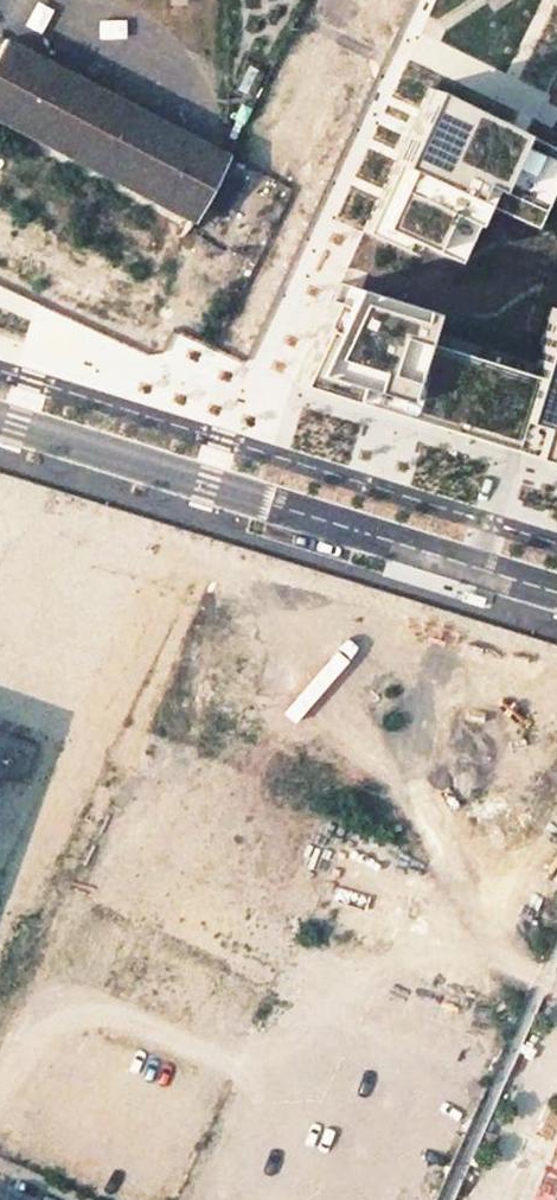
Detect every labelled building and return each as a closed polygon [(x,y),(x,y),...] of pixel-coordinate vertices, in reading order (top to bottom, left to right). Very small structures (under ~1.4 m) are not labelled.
[(192,218),(223,144),(0,52),(0,138),(192,218)] [(538,382),(431,349),(453,302),(481,236),(490,214),(501,219),(540,235),(556,197),(556,163),(539,155),(444,108),(312,390),(556,463),(556,329),(538,382)]
